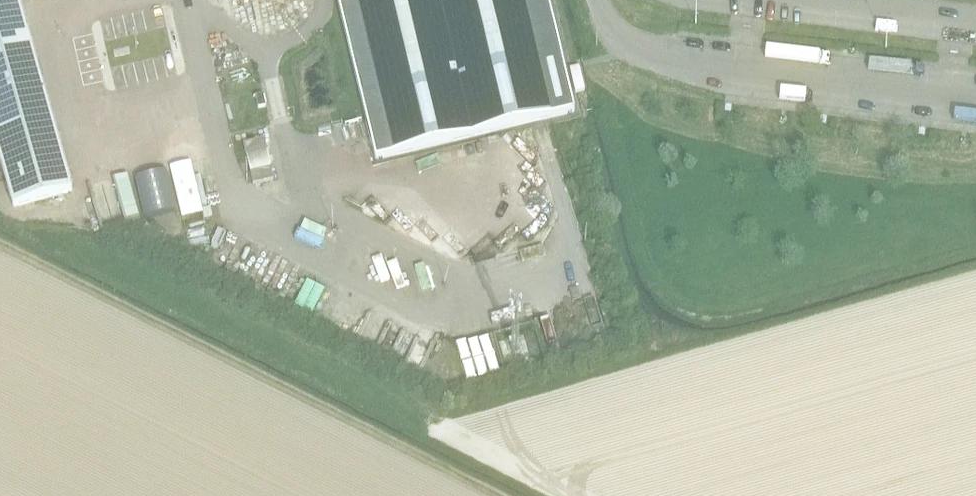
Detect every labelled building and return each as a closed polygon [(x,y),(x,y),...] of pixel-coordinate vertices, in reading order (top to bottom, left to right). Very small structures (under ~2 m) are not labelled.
[(14,207),(72,190),(18,0),(0,0),(0,158),(14,207)] [(374,156),(471,131),(573,108),(547,0),(337,0),(374,156)] [(264,139),(255,141),(243,144),(253,184),(274,179),(264,139)]
